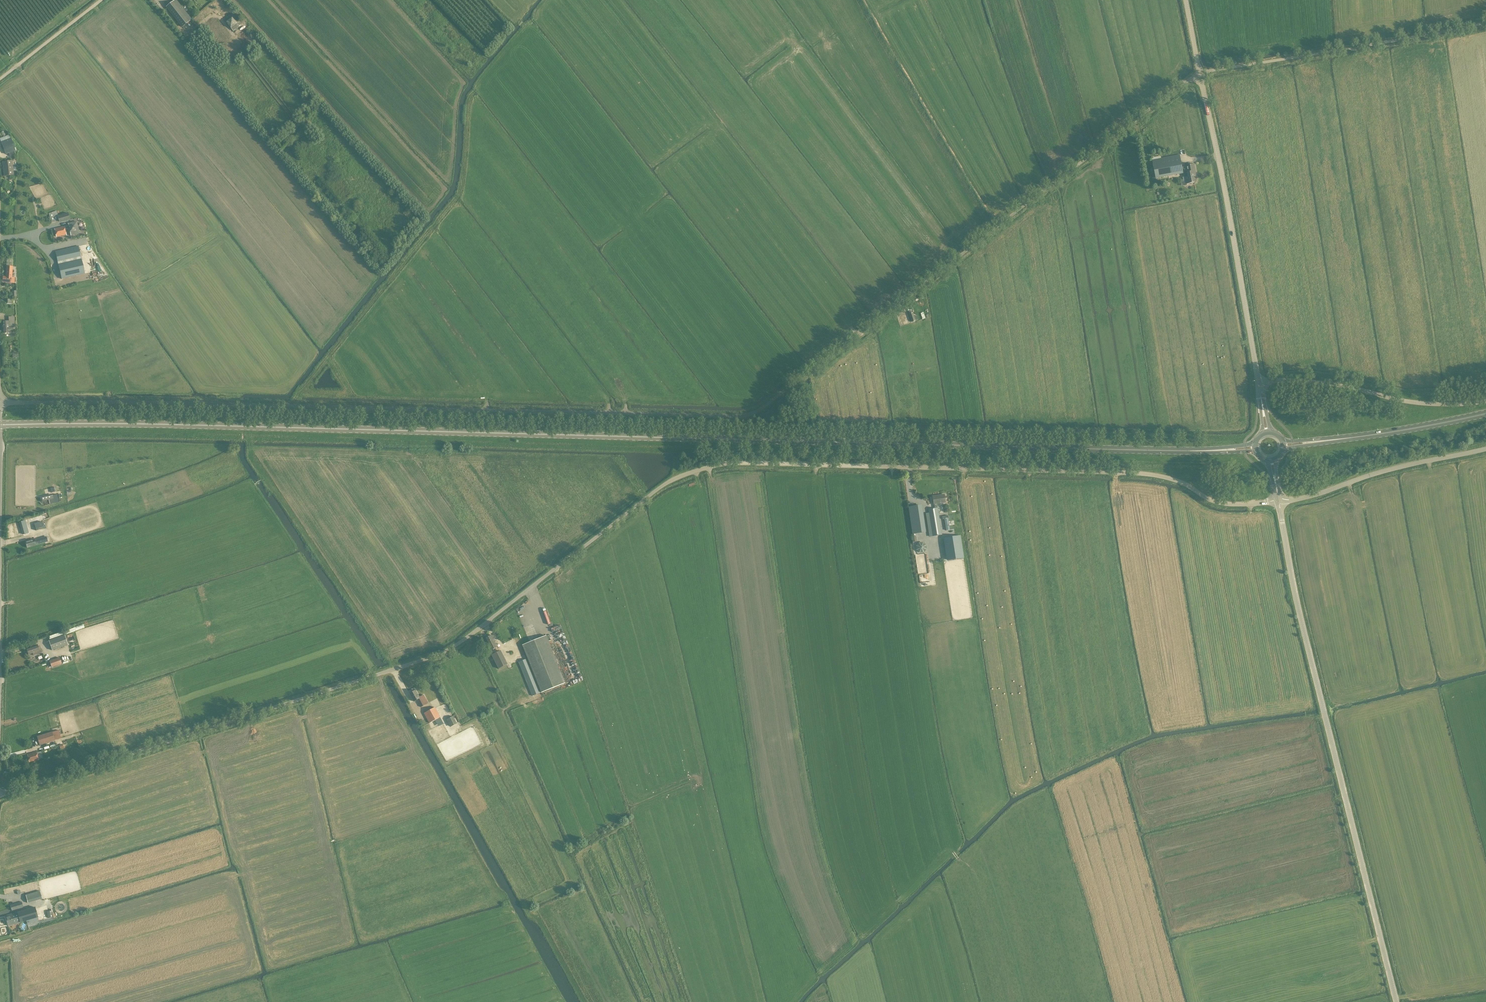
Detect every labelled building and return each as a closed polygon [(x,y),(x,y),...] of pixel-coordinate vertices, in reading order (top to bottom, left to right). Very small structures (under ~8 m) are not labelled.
[(166,7),(181,27),(191,19),(176,0),(174,0),(166,7)] [(233,13),(224,20),(233,31),(242,24),(233,13)] [(11,139),(10,135),(9,136),(0,138),(0,139),(1,143),(6,154),(9,153),(10,156),(15,154),(14,151),(15,151),(11,139)] [(1156,178),(1183,173),(1183,172),(1187,171),(1188,176),(1183,177),(1183,180),(1186,179),(1186,184),(1194,182),(1193,176),(1196,175),(1194,164),(1186,165),(1186,166),(1182,167),(1180,155),(1152,160),(1156,178)] [(13,175),(13,171),(17,170),(16,167),(12,167),(12,161),(3,162),(4,176),(13,175)] [(70,220),(68,213),(57,216),(59,223),(70,220)] [(69,222),(69,233),(79,233),(78,222),(69,222)] [(66,234),(64,227),(55,229),(56,237),(66,234)] [(81,259),(78,246),(55,251),(60,275),(73,272),(74,275),(84,272),(81,259)] [(6,277),(3,276),(2,282),(11,283),(11,277),(12,267),(7,267),(6,274),(6,277)] [(13,327),(15,327),(14,316),(8,317),(8,321),(2,321),(2,333),(9,333),(13,333),(13,327)] [(53,496),(52,494),(39,497),(40,502),(55,498),(58,497),(57,494),(53,496)] [(941,529),(938,508),(937,504),(945,502),(944,494),(932,496),(934,504),(935,508),(928,509),(929,518),(926,518),(929,536),(932,536),(933,536),(942,535),(941,529)] [(920,505),(908,507),(912,534),(924,532),(920,505)] [(20,519),(23,533),(29,531),(26,518),(20,519)] [(36,531),(44,528),(41,521),(34,524),(36,531)] [(960,535),(945,537),(948,560),(963,557),(960,535)] [(46,536),(35,540),(34,539),(25,542),(27,548),(36,545),(48,542),(46,536)] [(927,547),(926,546),(926,545),(926,544),(925,543),(923,542),(921,542),(919,542),(918,543),(917,544),(917,545),(917,547),(917,548),(917,549),(918,550),(919,551),(920,551),(921,552),(923,552),(925,551),(926,550),(926,549),(927,547)] [(549,626),(548,624),(551,623),(548,609),(543,610),(544,613),(541,614),(544,627),(549,626)] [(562,624),(556,625),(557,627),(553,628),(556,639),(566,637),(562,624)] [(52,650),(67,644),(64,635),(48,640),(52,650)] [(492,635),(485,639),(488,645),(485,646),(488,651),(497,646),(492,635)] [(565,683),(546,635),(522,645),(541,692),(565,683)] [(42,652),(42,651),(40,645),(38,646),(37,645),(26,649),(28,654),(32,653),(33,655),(37,654),(42,652)] [(499,668),(507,664),(501,650),(491,655),(499,668)] [(62,663),(60,658),(50,661),(52,667),(62,663)] [(540,693),(526,659),(519,662),(532,696),(540,693)] [(419,697),(416,690),(409,694),(413,701),(417,699),(421,707),(428,703),(424,695),(419,697)] [(435,707),(424,713),(429,723),(440,717),(435,707)] [(454,716),(447,719),(451,726),(458,723),(454,716)] [(52,731),(37,736),(39,745),(55,740),(61,738),(59,730),(52,732),(52,731)] [(36,752),(27,754),(29,762),(39,760),(36,752)] [(26,894),(29,902),(43,898),(41,890),(26,894)] [(23,907),(22,901),(10,905),(12,911),(23,907)] [(38,917),(35,906),(16,912),(17,912),(5,916),(8,926),(20,922),(20,923),(26,921),(27,924),(38,920),(38,917)]
